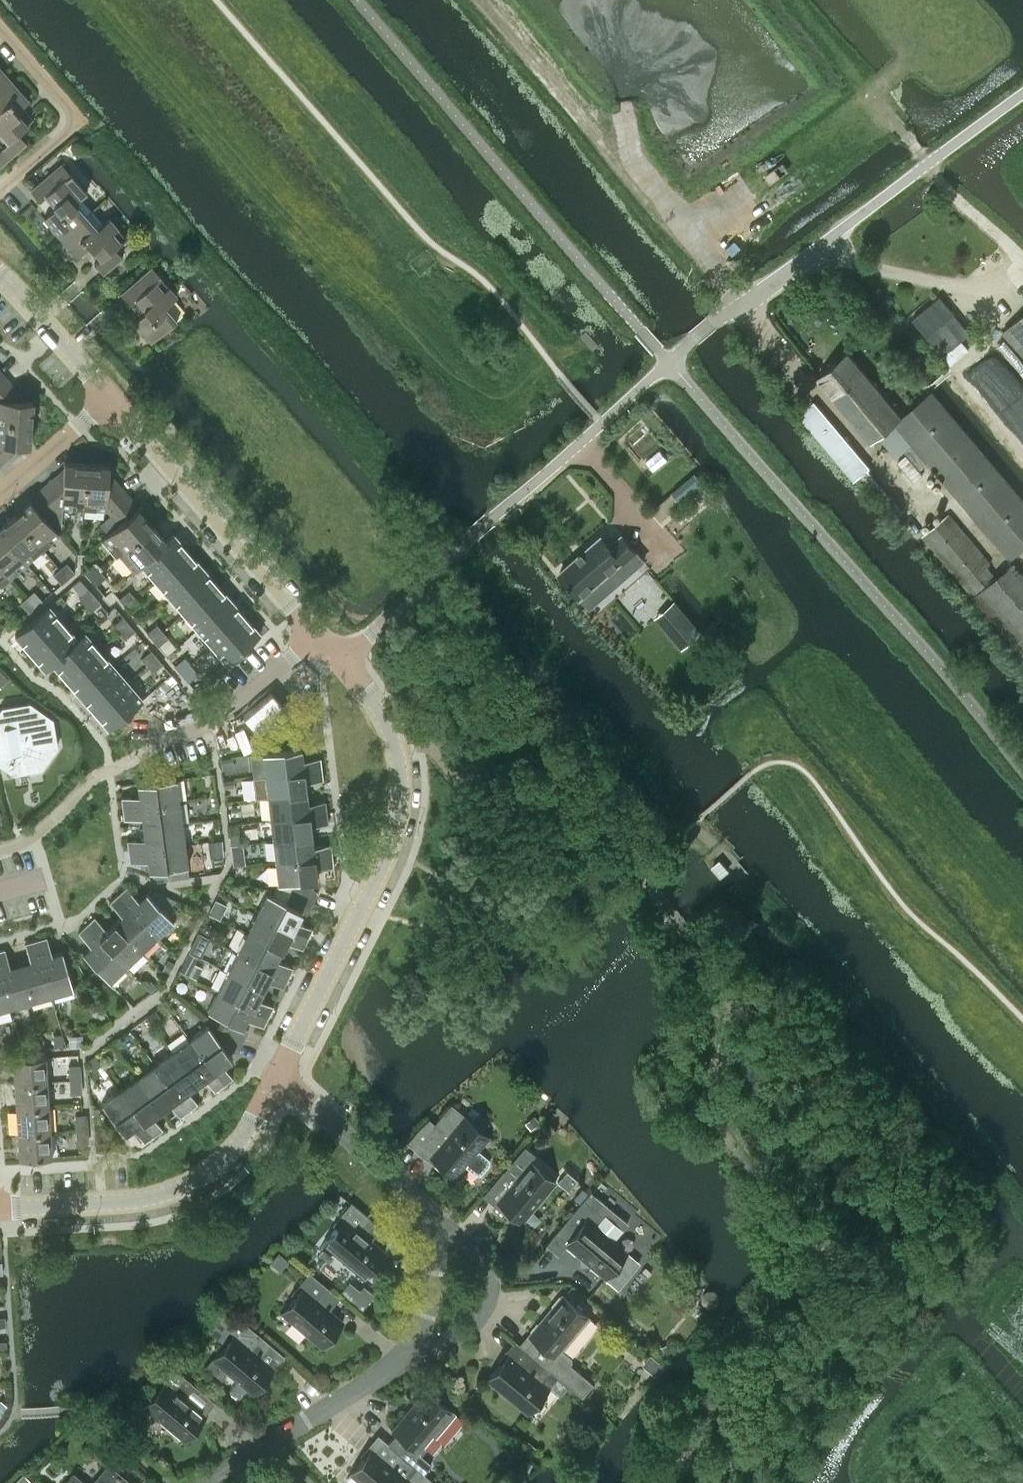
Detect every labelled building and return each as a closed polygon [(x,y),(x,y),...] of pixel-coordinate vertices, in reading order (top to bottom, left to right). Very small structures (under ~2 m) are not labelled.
[(12,81),(0,67),(0,91),(12,81)] [(29,100),(12,81),(0,91),(0,143),(2,145),(0,146),(0,165),(26,142),(18,132),(28,124),(16,111),(29,100)] [(80,196),(86,191),(69,172),(58,182),(49,172),(30,189),(39,199),(45,194),(56,206),(43,217),(60,237),(92,209),(80,196)] [(109,217),(103,222),(92,209),(60,237),(77,256),(89,245),(100,258),(94,263),(103,273),(122,257),(114,247),(126,237),(109,217)] [(171,300),(176,295),(151,266),(120,293),(129,303),(135,298),(146,310),(133,321),(150,341),(182,313),(171,300)] [(937,294),(908,317),(939,351),(966,329),(937,294)] [(1003,332),(1022,355),(1022,315),(1003,332)] [(849,352),(818,378),(872,442),(902,416),(849,352)] [(20,393),(4,375),(0,378),(0,420),(31,422),(32,400),(19,399),(20,393)] [(1022,545),(1022,500),(932,391),(897,421),(1010,556),(1022,545)] [(31,422),(0,420),(0,464),(16,451),(16,444),(29,445),(31,422)] [(831,420),(814,434),(817,437),(838,463),(839,463),(855,449),(831,420)] [(918,490),(938,473),(913,442),(893,459),(918,490)] [(83,506),(86,463),(64,461),(63,474),(56,474),(38,490),(55,509),(61,505),(83,506)] [(108,478),(109,464),(86,463),(83,506),(106,508),(111,514),(130,496),(114,478),(108,478)] [(695,473),(672,493),(682,503),(704,484),(695,473)] [(46,517),(55,509),(38,490),(28,499),(29,500),(13,514),(41,547),(58,532),(46,517)] [(144,500),(138,506),(130,496),(111,514),(119,523),(104,536),(119,553),(152,524),(144,515),(151,508),(144,500)] [(41,547),(13,514),(0,525),(0,533),(25,561),(41,547)] [(925,536),(976,595),(974,597),(1022,653),(1022,571),(1015,562),(1001,574),(998,576),(988,564),(991,562),(950,514),(925,536)] [(166,540),(165,539),(152,524),(119,553),(134,570),(141,563),(140,562),(166,540)] [(25,561),(0,533),(0,565),(9,575),(25,561)] [(154,578),(187,550),(172,533),(165,539),(166,540),(140,562),(141,563),(154,578)] [(611,588),(644,560),(622,535),(610,545),(601,535),(559,572),(580,596),(602,577),(611,588)] [(201,566),(187,550),(154,578),(168,595),(201,566)] [(75,571),(66,562),(59,568),(68,578),(75,571)] [(90,578),(100,569),(94,562),(84,571),(90,578)] [(9,575),(0,565),(0,583),(9,575)] [(216,583),(201,567),(201,566),(168,595),(183,611),(216,583)] [(61,583),(68,578),(59,568),(53,574),(61,583)] [(96,585),(106,576),(100,569),(90,578),(96,585)] [(230,599),(216,583),(183,611),(197,628),(230,599)] [(85,604),(94,595),(88,588),(83,593),(79,597),(85,604)] [(124,605),(134,596),(128,589),(118,598),(124,605)] [(42,600),(42,599),(33,590),(27,596),(35,606),(42,600)] [(91,610),(100,602),(94,595),(85,604),(91,610)] [(28,612),(35,606),(27,596),(20,602),(28,612)] [(130,612),(140,603),(134,596),(124,605),(130,612)] [(244,616),(244,615),(230,599),(197,628),(212,645),(244,616)] [(676,601),(657,617),(683,647),(702,630),(676,601)] [(29,650),(62,621),(47,605),(14,633),(29,650)] [(119,631),(129,623),(123,616),(113,624),(119,631)] [(226,661),(259,633),(244,616),(212,645),(226,661)] [(76,638),(63,622),(62,621),(29,650),(43,667),(76,638)] [(125,638),(135,630),(129,623),(119,631),(125,638)] [(152,638),(162,630),(157,623),(146,631),(152,638)] [(158,645),(168,637),(162,630),(152,638),(158,645)] [(65,677),(98,648),(83,632),(76,638),(43,667),(45,668),(52,662),(65,677)] [(112,665),(98,649),(98,648),(65,677),(80,694),(112,665)] [(146,665),(155,657),(149,650),(140,658),(146,665)] [(152,672),(161,664),(155,657),(146,665),(152,672)] [(180,673),(190,665),(183,657),(173,665),(180,673)] [(127,682),(112,665),(80,694),(94,710),(127,682)] [(187,681),(196,673),(190,665),(180,673),(187,681)] [(142,699),(141,698),(127,682),(94,710),(109,727),(142,699)] [(52,718),(29,701),(2,706),(0,708),(0,765),(13,774),(40,769),(57,746),(52,718)] [(320,757),(302,759),(301,749),(250,755),(252,776),(321,768),(320,757)] [(231,757),(221,758),(222,768),(232,767),(231,757)] [(305,782),(323,779),(321,768),(252,776),(255,798),(267,797),(306,792),(305,782)] [(123,808),(179,800),(176,778),(137,783),(139,794),(121,796),(123,808)] [(233,779),(223,780),(224,788),(234,787),(233,779)] [(325,801),(308,803),(306,792),(267,797),(270,818),(327,812),(325,801)] [(143,826),(182,821),(179,800),(123,808),(124,819),(142,816),(143,826)] [(310,825),(328,822),(327,812),(270,818),(272,840),(311,836),(310,825)] [(129,851),(185,843),(182,821),(143,826),(144,837),(127,839),(129,851)] [(239,833),(229,834),(231,844),(240,843),(239,833)] [(330,844),(313,846),(311,836),(272,840),(275,861),(332,854),(330,844)] [(149,870),(188,865),(185,843),(129,851),(130,861),(148,859),(149,870)] [(245,863),(242,843),(231,845),(234,865),(245,863)] [(316,869),(333,866),(332,854),(275,861),(277,883),(290,882),(291,890),(290,892),(312,903),(318,891),(313,889),(311,880),(316,879),(316,869)] [(721,875),(728,869),(720,859),(713,866),(721,875)] [(146,891),(138,899),(125,886),(117,894),(157,935),(173,919),(169,915),(165,910),(146,891)] [(275,889),(272,895),(285,902),(290,891),(275,889)] [(307,913),(312,903),(290,892),(285,902),(266,893),(256,912),(307,938),(312,928),(296,920),(301,910),(307,913)] [(142,950),(157,935),(117,894),(109,902),(121,914),(114,921),(142,950)] [(171,904),(165,910),(169,915),(175,909),(171,904)] [(223,908),(214,904),(209,914),(218,918),(223,908)] [(302,948),(307,938),(256,912),(246,932),(281,950),(286,941),(302,948)] [(114,921),(105,929),(93,916),(85,924),(125,965),(142,950),(114,921)] [(209,925),(204,923),(200,932),(208,936),(211,931),(209,925)] [(109,981),(125,965),(85,924),(77,932),(89,945),(82,952),(109,981)] [(277,959),(281,950),(246,932),(236,952),(287,978),(293,966),(277,959)] [(207,937),(199,933),(190,951),(198,955),(207,937)] [(61,951),(51,954),(46,936),(35,940),(51,994),(72,988),(61,951)] [(30,1000),(51,994),(35,940),(24,943),(29,960),(19,963),(30,1000)] [(10,966),(5,948),(0,950),(0,975),(9,1007),(30,1000),(19,963),(10,966)] [(283,987),(287,978),(236,952),(227,971),(262,989),(267,979),(283,987)] [(189,953),(180,971),(188,975),(197,957),(190,953),(189,953)] [(169,973),(174,963),(168,959),(162,970),(169,973)] [(258,998),(262,989),(227,971),(217,990),(268,1016),(273,1006),(258,998)] [(9,1007),(0,975),(0,1009),(9,1007)] [(145,987),(151,992),(156,987),(150,982),(145,987)] [(263,1026),(268,1016),(217,990),(207,1010),(226,1019),(221,1031),(242,1042),(248,1030),(242,1027),(247,1018),(263,1026)] [(155,1010),(147,1016),(154,1026),(162,1021),(155,1010)] [(220,1031),(215,1035),(207,1025),(189,1037),(223,1084),(232,1077),(222,1063),(230,1056),(227,1053),(231,1049),(237,1052),(242,1042),(221,1031),(220,1031)] [(54,1046),(63,1045),(62,1034),(54,1034),(54,1046)] [(66,1045),(82,1045),(82,1035),(66,1036),(66,1045)] [(119,1036),(111,1042),(117,1050),(122,1047),(123,1041),(119,1036)] [(214,1090),(223,1084),(189,1037),(172,1050),(195,1082),(204,1076),(214,1090)] [(187,1089),(195,1082),(172,1050),(154,1063),(188,1110),(197,1103),(187,1089)] [(13,1083),(46,1080),(44,1055),(12,1058),(13,1083)] [(69,1078),(81,1078),(80,1063),(68,1064),(69,1078)] [(179,1117),(188,1110),(154,1063),(136,1076),(160,1108),(168,1102),(179,1117)] [(152,1114),(160,1108),(136,1076),(119,1089),(153,1135),(162,1128),(152,1114)] [(70,1093),(82,1092),(81,1078),(69,1078),(70,1093)] [(15,1107),(47,1105),(46,1080),(13,1083),(15,1107)] [(144,1142),(153,1135),(119,1089),(101,1102),(125,1134),(133,1128),(144,1142)] [(488,1135),(463,1114),(450,1103),(434,1122),(428,1117),(417,1127),(406,1140),(428,1158),(430,1155),(454,1176),(464,1164),(472,1171),(474,1169),(481,1169),(484,1165),(484,1157),(485,1155),(477,1148),(488,1135)] [(17,1133),(49,1130),(47,1105),(15,1107),(17,1133)] [(75,1129),(85,1128),(84,1114),(74,1115),(75,1129)] [(527,1122),(518,1132),(526,1140),(535,1129),(527,1122)] [(76,1143),(86,1142),(85,1128),(75,1129),(76,1143)] [(18,1158),(51,1156),(49,1130),(17,1133),(18,1158)] [(503,1170),(483,1194),(494,1204),(497,1201),(521,1221),(555,1181),(530,1160),(519,1151),(503,1170)] [(568,1190),(577,1179),(566,1170),(557,1181),(568,1190)] [(582,1187),(573,1198),(580,1203),(584,1198),(588,1193),(582,1187)] [(613,1240),(628,1222),(590,1190),(588,1193),(584,1198),(580,1203),(558,1229),(569,1238),(565,1242),(605,1276),(626,1251),(613,1240)] [(363,1232),(373,1220),(350,1201),(339,1214),(343,1218),(323,1242),(363,1276),(384,1251),(363,1232)] [(289,1259),(278,1251),(270,1260),(281,1269),(289,1259)] [(321,1302),(331,1290),(309,1271),(298,1284),(301,1287),(281,1311),(322,1345),(342,1320),(321,1302)] [(351,1289),(346,1285),(341,1292),(346,1296),(351,1289)] [(715,1290),(711,1290),(707,1290),(702,1295),(702,1302),(707,1307),(714,1307),(715,1307),(720,1302),(720,1295),(715,1290)] [(561,1347),(588,1315),(563,1294),(529,1334),(533,1338),(525,1348),(524,1349),(557,1376),(567,1386),(569,1384),(582,1396),(593,1382),(570,1363),(571,1361),(571,1359),(571,1358),(571,1357),(571,1356),(561,1347)] [(212,1356),(205,1364),(222,1378),(228,1371),(238,1379),(230,1389),(239,1397),(248,1387),(253,1392),(274,1367),(260,1355),(270,1343),(262,1336),(228,1308),(215,1323),(210,1330),(225,1343),(213,1357),(212,1356)] [(524,1349),(525,1348),(514,1339),(504,1351),(507,1354),(487,1378),(527,1412),(548,1387),(557,1376),(524,1349)] [(667,1343),(658,1346),(663,1359),(672,1356),(667,1343)] [(664,1365),(650,1354),(642,1363),(656,1374),(664,1365)] [(194,1383),(171,1364),(161,1355),(149,1369),(164,1380),(144,1404),(184,1439),(205,1414),(183,1395),(194,1383)] [(421,1444),(451,1409),(426,1388),(392,1429),(396,1433),(388,1443),(402,1455),(401,1455),(412,1464),(413,1463),(425,1448),(421,1444)] [(108,1395),(98,1403),(110,1414),(114,1409),(112,1399),(108,1395)] [(388,1443),(377,1434),(367,1446),(370,1448),(350,1472),(363,1482),(410,1482),(411,1482),(433,1482),(434,1481),(413,1463),(412,1464),(401,1455),(402,1455),(388,1443)] [(523,1438),(516,1446),(527,1455),(534,1447),(523,1438)] [(42,1464),(53,1455),(49,1449),(37,1459),(42,1464)] [(109,1463),(92,1482),(133,1482),(109,1463)] [(73,1471),(63,1482),(87,1482),(73,1471)]
